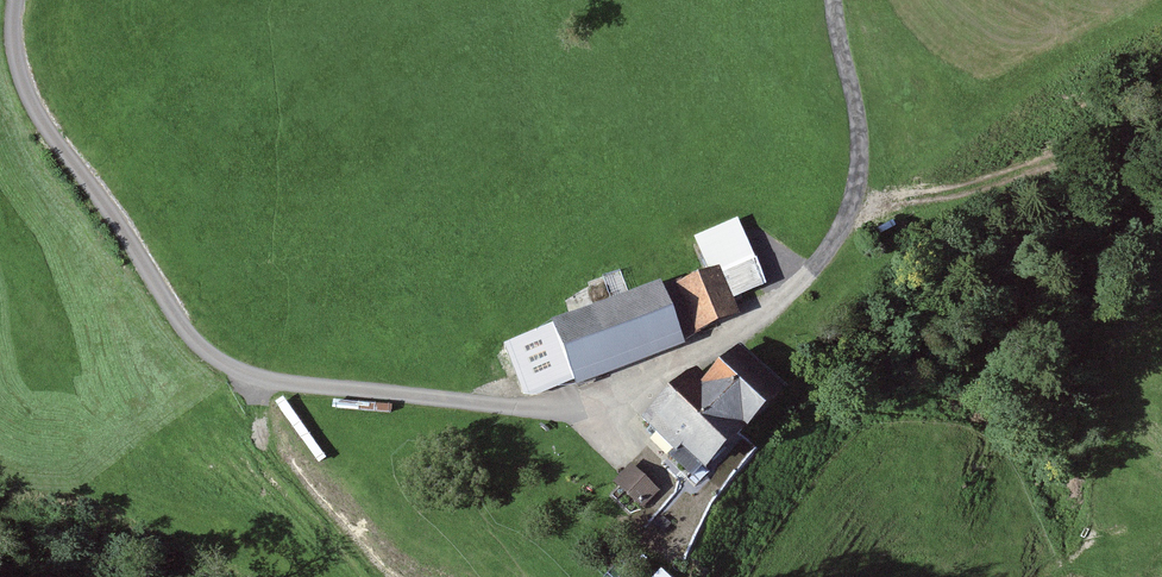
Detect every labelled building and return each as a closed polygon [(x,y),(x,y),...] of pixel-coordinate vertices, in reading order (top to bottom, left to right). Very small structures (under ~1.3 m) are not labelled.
[(695,328),(729,314),(712,273),(678,286),(695,328)] [(570,380),(676,340),(675,336),(658,288),(658,287),(628,299),(596,311),(551,328),(570,380)] [(754,368),(748,362),(737,352),(703,385),(705,387),(701,393),(737,428),(772,394),(750,372),(754,368)] [(688,475),(711,454),(737,428),(701,393),(705,387),(703,385),(699,389),(686,376),(648,414),(646,412),(640,418),(670,450),(667,453),(688,475)] [(658,490),(633,466),(617,482),(642,506),(658,490)]
